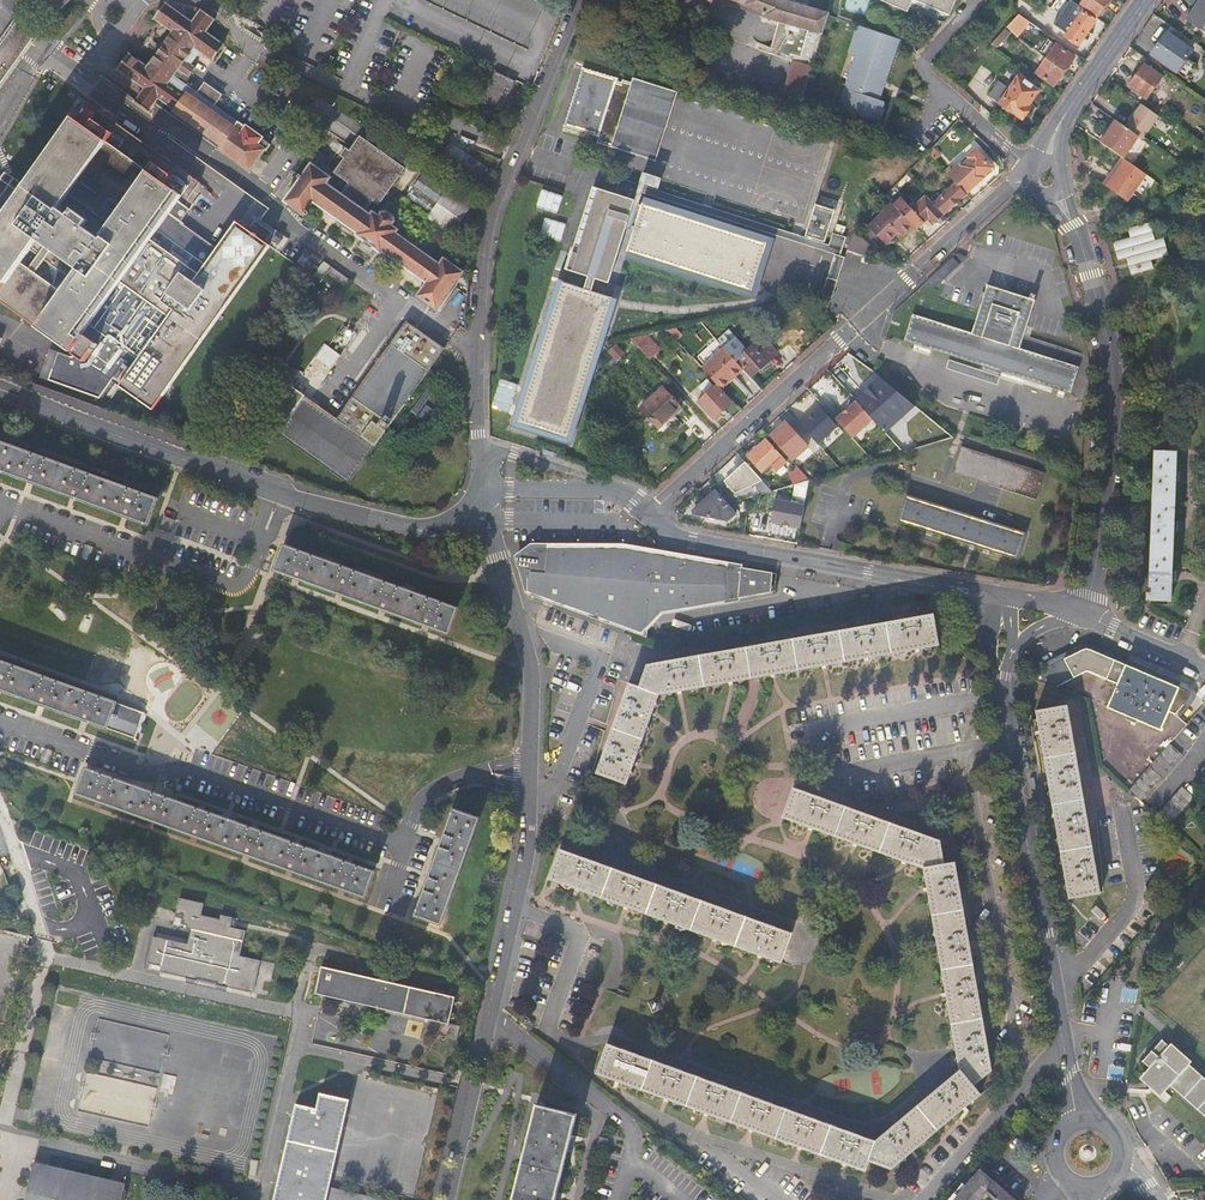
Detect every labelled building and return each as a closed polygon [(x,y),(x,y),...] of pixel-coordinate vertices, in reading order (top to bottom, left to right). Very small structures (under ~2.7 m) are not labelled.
[(60,11),(73,0),(50,0),(60,11)] [(468,20),(478,0),(427,0),(468,20)] [(564,13),(538,0),(478,0),(468,20),(544,57),(564,13)] [(779,0),(732,0),(765,14),(764,19),(772,21),(762,55),(783,61),(784,55),(796,58),(799,49),(796,48),(802,29),(822,34),(828,16),(832,0),(819,0),(815,10),(786,2),(779,0)] [(910,10),(915,0),(887,0),(910,10)] [(952,14),(958,0),(920,0),(952,14)] [(1080,6),(1096,17),(1109,0),(1084,0),(1081,4),(1080,6)] [(1200,2),(1188,20),(1196,26),(1204,14),(1204,0),(1197,0),(1200,2)] [(1053,26),(1066,35),(1065,37),(1077,46),(1094,22),(1081,13),(1084,10),(1079,7),(1075,4),(1070,1),(1053,26)] [(172,33),(147,67),(129,55),(118,70),(144,88),(135,102),(149,112),(158,99),(174,110),(174,112),(221,145),(218,149),(250,171),(269,144),(262,139),(263,138),(246,126),(245,127),(215,106),(222,96),(204,83),(197,93),(174,77),(178,71),(188,78),(195,69),(190,66),(199,52),(211,61),(222,45),(205,33),(214,20),(200,10),(199,12),(195,9),(187,20),(165,5),(154,20),(172,33)] [(1020,12),(994,42),(1002,48),(1013,35),(1016,38),(1031,22),(1020,12)] [(5,40),(1,45),(20,58),(23,53),(30,43),(41,28),(23,15),(12,30),(5,40)] [(876,122),(883,101),(878,100),(899,39),(856,24),(848,51),(854,53),(835,108),(876,122)] [(1176,72),(1191,51),(1167,33),(1151,55),(1176,72)] [(1074,58),(1056,46),(1055,47),(1051,44),(1050,46),(1047,44),(1042,52),(1048,57),(1066,69),(1074,58)] [(1,45),(0,47),(0,87),(20,58),(1,45)] [(798,115),(817,51),(810,49),(805,65),(793,61),(780,109),(798,115)] [(1038,60),(1043,64),(1036,74),(1055,86),(1066,69),(1048,57),(1046,60),(1042,56),(1038,60)] [(497,110),(501,112),(515,81),(514,81),(518,71),(502,63),(497,73),(496,72),(481,103),(485,104),(484,107),(486,111),(492,114),(496,112),(497,110)] [(1146,99),(1161,78),(1144,66),(1128,87),(1146,99)] [(565,125),(599,135),(597,142),(617,149),(639,85),(584,67),(565,125)] [(1000,106),(1001,105),(1022,120),(1029,109),(1027,108),(1038,92),(1029,85),(1030,84),(1020,77),(1011,90),(1002,85),(991,100),(1000,106)] [(676,97),(639,85),(617,149),(656,162),(676,97)] [(164,223),(190,187),(196,191),(201,183),(87,100),(25,187),(0,222),(0,300),(71,351),(90,324),(114,341),(117,348),(124,353),(127,351),(138,359),(119,385),(153,410),(270,247),(268,245),(238,222),(213,257),(200,274),(152,240),(164,223)] [(1145,108),(1153,114),(1157,109),(1149,103),(1145,108)] [(1145,108),(1141,106),(1126,128),(1139,138),(1142,140),(1158,118),(1153,114),(1145,108)] [(1121,158),(1123,160),(1139,138),(1126,128),(1116,122),(1101,144),(1121,158)] [(326,184),(330,178),(310,164),(284,201),(304,215),(314,202),(358,233),(356,235),(381,253),(383,251),(427,282),(417,296),(437,310),(463,272),(443,259),(439,265),(395,233),(398,230),(391,226),(394,222),(393,217),(387,212),(382,213),(379,217),(373,213),(370,216),(364,211),(372,200),(379,204),(404,168),(359,136),(354,143),(349,151),(344,158),(334,173),(348,183),(340,194),(326,184)] [(450,142),(435,163),(476,192),(491,171),(450,142)] [(344,147),(339,155),(344,158),(349,151),(344,147)] [(965,194),(966,194),(984,178),(983,177),(992,169),(976,151),(969,158),(971,160),(961,169),(959,167),(949,176),(956,184),(965,194)] [(1103,185),(1107,188),(1126,162),(1123,160),(1121,158),(1103,185)] [(1107,188),(1127,202),(1146,175),(1126,162),(1107,188)] [(423,172),(404,199),(426,215),(445,188),(423,172)] [(25,187),(7,174),(0,183),(0,222),(25,187)] [(896,192),(899,189),(900,190),(912,179),(907,175),(893,189),(896,192)] [(965,194),(956,184),(934,204),(943,214),(965,194)] [(445,188),(426,215),(452,234),(472,206),(445,188)] [(585,290),(564,283),(520,423),(569,439),(613,298),(592,292),(596,279),(609,284),(626,229),(634,232),(627,253),(752,291),(767,243),(643,204),(642,207),(634,204),(630,217),(611,211),(616,195),(594,188),(568,271),(589,278),(585,290)] [(558,212),(563,195),(543,188),(537,206),(558,212)] [(916,230),(929,218),(933,223),(941,216),(925,198),(904,217),(913,227),(916,230)] [(817,204),(806,236),(826,243),(837,211),(817,204)] [(894,227),(899,231),(903,236),(913,227),(904,217),(892,204),(869,227),(882,240),(882,239),(894,227)] [(563,237),(565,221),(544,218),(542,235),(563,237)] [(200,274),(213,257),(164,223),(152,240),(200,274)] [(882,239),(886,243),(899,231),(894,227),(882,239)] [(1135,241),(1118,246),(1123,263),(1132,261),(1137,278),(1154,273),(1152,264),(1169,260),(1164,242),(1155,245),(1150,227),(1133,232),(1135,241)] [(868,259),(871,251),(872,246),(854,233),(847,252),(868,259)] [(561,249),(557,267),(565,269),(570,251),(561,249)] [(959,254),(929,282),(935,288),(967,258),(959,254)] [(344,288),(350,280),(333,268),(327,277),(344,288)] [(1033,295),(1031,301),(988,287),(973,334),(914,315),(905,341),(1072,395),(1080,368),(1023,350),(1033,315),(1039,317),(1043,305),(1035,302),(1037,296),(1033,295)] [(816,304),(825,313),(830,300),(825,298),(816,304)] [(406,322),(336,418),(291,386),(278,377),(262,399),(287,417),(276,433),(347,484),(444,349),(406,322)] [(87,337),(76,353),(86,361),(98,345),(87,337)] [(629,339),(642,352),(647,348),(636,337),(629,339)] [(751,377),(777,353),(762,337),(736,361),(751,377)] [(1077,364),(1080,352),(1033,337),(1030,349),(1077,364)] [(316,357),(332,366),(340,352),(324,343),(316,357)] [(609,352),(604,356),(606,358),(604,359),(607,363),(613,357),(616,360),(622,354),(614,345),(608,351),(609,352)] [(728,382),(726,380),(741,367),(724,348),(701,369),(720,389),(728,382)] [(301,372),(286,366),(278,377),(291,386),(301,372)] [(834,378),(844,389),(853,381),(842,369),(834,378)] [(693,408),(707,424),(730,404),(716,387),(693,408)] [(657,430),(679,410),(661,390),(640,410),(657,430)] [(836,420),(853,439),(873,421),(856,402),(836,420)] [(801,426),(818,445),(838,426),(821,408),(801,426)] [(919,418),(914,412),(899,426),(908,437),(906,440),(912,446),(917,442),(915,439),(925,430),(922,427),(925,424),(919,418)] [(929,420),(922,415),(919,418),(925,424),(929,420)] [(785,423),(772,435),(770,437),(792,461),(808,447),(785,423)] [(751,448),(745,454),(747,456),(746,457),(761,473),(770,465),(775,471),(785,462),(765,440),(753,450),(751,448)] [(156,499),(0,442),(0,470),(147,524),(156,499)] [(958,446),(951,473),(1038,501),(1046,474),(958,446)] [(1148,601),(1170,601),(1175,452),(1154,451),(1148,601)] [(831,464),(828,466),(825,469),(830,474),(839,471),(832,463),(831,464)] [(729,478),(740,490),(760,480),(745,464),(729,478)] [(809,480),(802,473),(797,478),(798,483),(809,480)] [(695,510),(696,516),(728,521),(734,515),(714,493),(695,510)] [(898,521),(1019,560),(1027,534),(905,494),(898,521)] [(771,523),(800,528),(804,506),(775,501),(771,523)] [(170,533),(174,521),(165,517),(160,529),(170,533)] [(831,553),(846,556),(849,550),(835,543),(831,553)] [(447,634),(455,608),(283,545),(273,570),(447,634)] [(624,551),(535,550),(518,562),(527,594),(634,634),(650,617),(775,596),(777,578),(624,551)] [(1130,608),(1133,598),(1122,594),(1118,603),(1130,608)] [(655,667),(645,692),(630,687),(598,776),(627,787),(660,698),(939,649),(933,618),(655,667)] [(1103,765),(1129,790),(1188,725),(1177,715),(1191,700),(1191,698),(1191,696),(1190,694),(1189,693),(1187,692),(1096,651),(1093,651),(1089,651),(1085,652),(1081,653),(1034,675),(1032,680),(1091,699),(1103,765)] [(140,710),(0,659),(0,688),(159,746),(168,721),(158,717),(159,712),(142,706),(140,710)] [(1067,710),(1035,715),(1068,901),(1099,895),(1067,710)] [(1171,746),(1131,791),(1143,802),(1183,757),(1171,746)] [(365,897),(374,872),(87,768),(78,793),(365,897)] [(1157,816),(1169,827),(1195,799),(1183,788),(1157,816)] [(960,1069),(875,1140),(607,1046),(597,1075),(863,1170),(869,1155),(896,1164),(980,1094),(971,1083),(990,1066),(955,863),(929,853),(933,839),(793,789),(782,819),(924,870),(960,1069)] [(441,924),(479,819),(454,810),(416,915),(441,924)] [(780,965),(791,935),(561,852),(551,882),(780,965)] [(1165,859),(1171,873),(1183,867),(1177,854),(1165,859)] [(152,935),(146,962),(160,965),(159,971),(253,993),(261,961),(239,956),(245,930),(229,927),(232,917),(220,914),(219,919),(200,914),(203,903),(179,897),(174,916),(181,918),(180,923),(186,924),(185,928),(191,929),(187,943),(152,935)] [(272,976),(275,963),(262,960),(259,973),(272,976)] [(322,968),(316,994),(450,1026),(457,1000),(322,968)] [(460,1028),(450,1026),(447,1039),(457,1042),(460,1028)] [(136,1064),(161,1068),(164,1049),(165,1049),(168,1034),(146,1030),(144,1042),(139,1041),(136,1064)] [(1146,1071),(1135,1083),(1156,1100),(1167,1088),(1204,1120),(1204,1088),(1182,1069),(1187,1063),(1166,1046),(1161,1052),(1155,1046),(1139,1065),(1146,1071)] [(87,1072),(80,1110),(150,1124),(157,1085),(87,1072)] [(317,1110),(296,1105),(273,1199),(325,1199),(349,1102),(320,1094),(317,1110)] [(524,1101),(500,1199),(542,1199),(563,1109),(524,1101)] [(126,1184),(35,1162),(26,1199),(123,1199),(126,1184)] [(980,1171),(956,1199),(1015,1199),(980,1171)]
